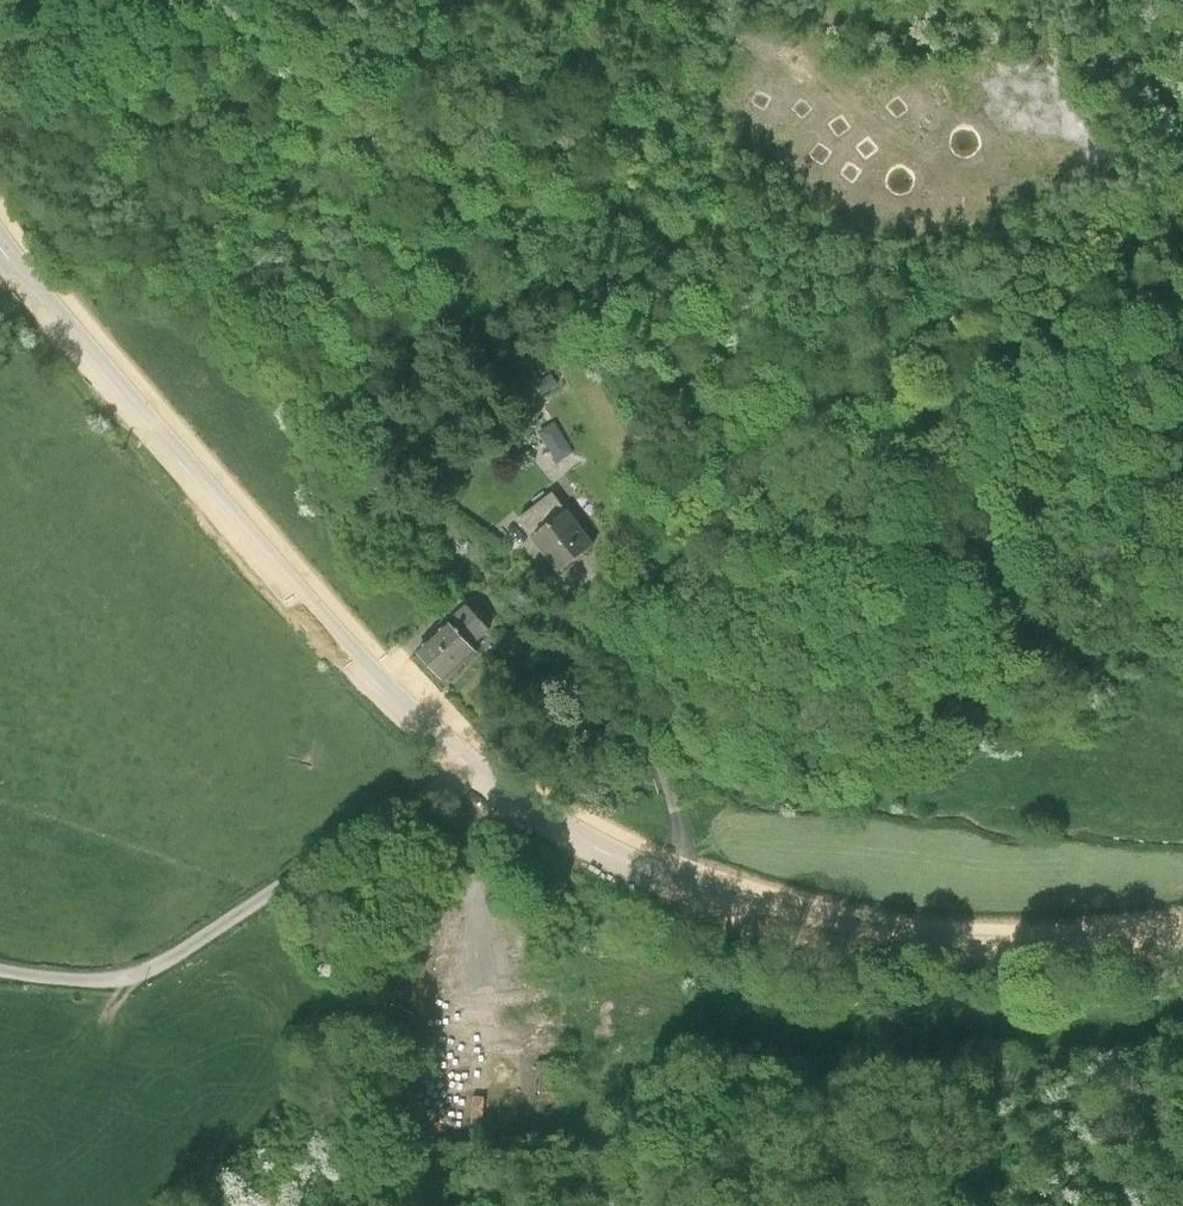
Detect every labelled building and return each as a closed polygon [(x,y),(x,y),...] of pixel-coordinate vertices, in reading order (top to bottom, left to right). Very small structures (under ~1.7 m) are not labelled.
[(521,520),(534,536),(568,509),(554,492),(521,520)] [(531,539),(559,574),(596,543),(568,509),(534,536),(531,539)] [(465,604),(416,649),(445,681),(494,636),(465,604)]
